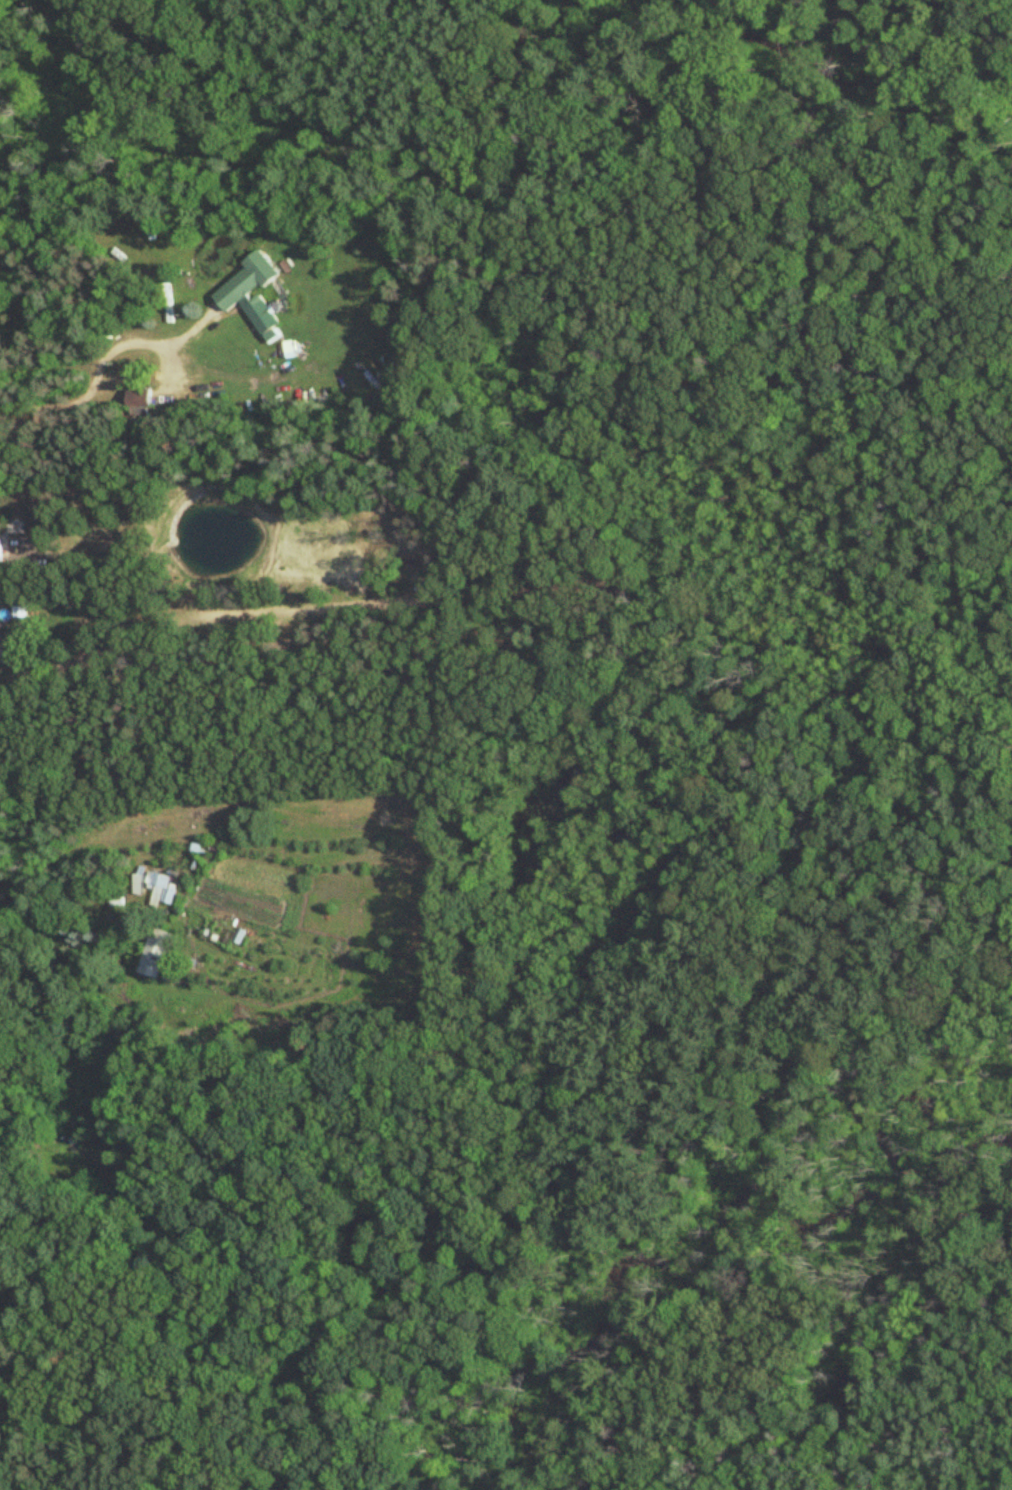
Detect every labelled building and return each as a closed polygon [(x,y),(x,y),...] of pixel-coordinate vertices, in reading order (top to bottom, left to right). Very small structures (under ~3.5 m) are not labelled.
[(212,296),(224,315),(240,304),(262,336),(278,325),(272,316),(280,311),(276,304),(268,310),(257,293),(279,278),(260,252),(242,264),(247,272),(212,296)] [(147,390),(127,390),(127,410),(147,410),(147,390)] [(168,887),(170,877),(151,874),(146,901),(172,906),(175,888),(168,887)] [(109,907),(122,907),(122,893),(109,893),(109,907)] [(157,981),(168,943),(148,937),(136,975),(157,981)]
